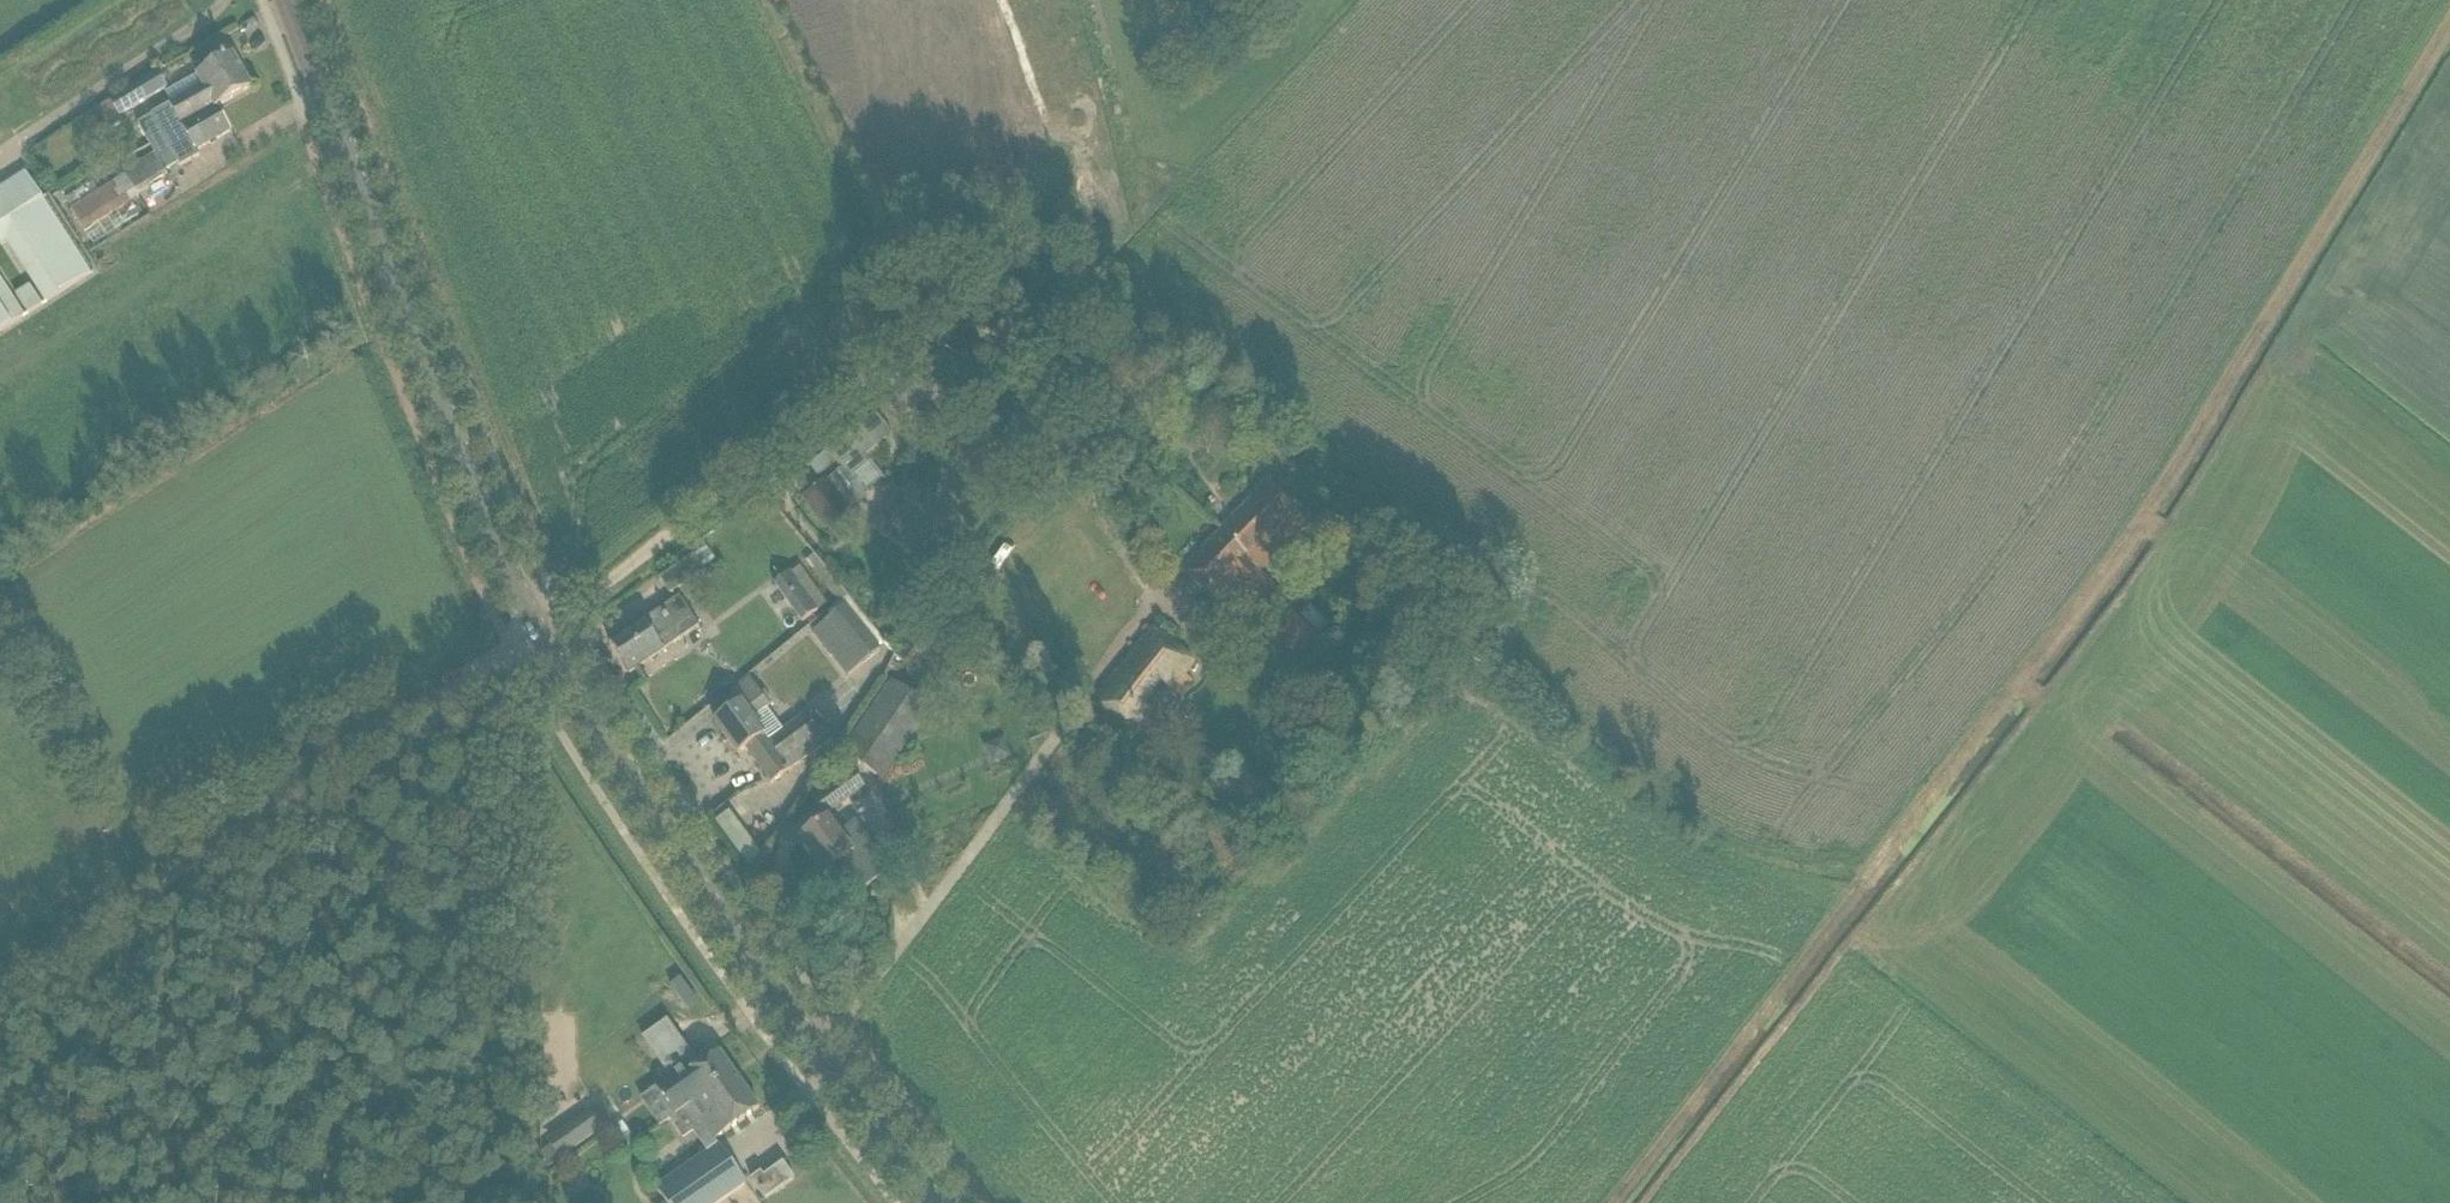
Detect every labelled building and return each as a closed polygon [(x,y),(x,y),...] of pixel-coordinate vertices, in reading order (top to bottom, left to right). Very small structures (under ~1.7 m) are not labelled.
[(218,108),(252,88),(233,55),(226,59),(224,57),(194,74),(201,86),(152,115),(165,138),(218,108)] [(110,101),(119,118),(167,88),(158,71),(110,101)] [(110,101),(98,109),(109,129),(121,122),(119,118),(110,101)] [(197,151),(231,132),(218,108),(165,138),(181,167),(200,156),(197,151)] [(167,175),(156,155),(126,174),(126,175),(70,209),(84,231),(140,197),(138,194),(167,175)] [(0,190),(0,233),(13,226),(58,295),(91,274),(25,173),(0,190)] [(42,306),(29,286),(14,295),(27,315),(42,306)] [(12,325),(0,305),(0,333),(12,325)] [(826,482),(805,499),(830,530),(842,520),(865,501),(870,497),(870,496),(867,498),(864,494),(884,478),(871,462),(869,464),(864,458),(876,448),(877,448),(860,426),(859,427),(846,438),(827,452),(841,470),(849,480),(853,485),(849,489),(837,474),(826,482)] [(900,493),(899,494),(909,507),(921,497),(911,485),(900,493)] [(1266,485),(1222,531),(1262,571),(1307,524),(1266,485)] [(1262,571),(1222,531),(1183,572),(1224,611),(1244,590),(1259,603),(1274,587),(1260,573),(1262,571)] [(659,579),(670,595),(705,571),(694,555),(659,579)] [(802,623),(819,611),(790,573),(773,585),(802,623)] [(832,617),(826,622),(860,665),(880,650),(878,647),(885,641),(848,596),(828,612),(832,617)] [(610,645),(629,674),(699,627),(679,598),(610,645)] [(1311,661),(1322,650),(1314,642),(1318,638),(1290,611),(1269,632),(1288,650),(1273,665),(1288,679),(1308,660),(1311,661)] [(1183,675),(1193,663),(1182,652),(1153,628),(1091,703),(1121,727),(1140,743),(1160,719),(1151,712),(1169,691),(1177,698),(1191,681),(1183,675)] [(770,707),(749,678),(730,693),(740,706),(715,724),(738,755),(746,750),(771,784),(824,746),(803,717),(769,742),(752,719),(770,707)] [(843,754),(882,780),(931,708),(893,681),(843,754)] [(1153,775),(1148,781),(1162,793),(1169,784),(1172,781),(1158,769),(1153,775)] [(813,800),(827,817),(865,789),(852,771),(813,800)] [(716,824),(750,871),(760,856),(729,813),(716,824)] [(829,820),(800,841),(824,875),(840,863),(860,892),(890,870),(856,824),(840,836),(829,820)] [(660,1062),(684,1045),(669,1025),(645,1042),(660,1062)] [(690,1064),(655,1088),(675,1117),(686,1109),(686,1110),(701,1100),(699,1096),(733,1072),(719,1053),(702,1065),(695,1070),(691,1066),(690,1064)] [(686,1110),(690,1116),(698,1127),(702,1124),(715,1141),(759,1110),(739,1081),(733,1072),(699,1096),(701,1100),(686,1110)] [(593,1111),(550,1141),(563,1159),(606,1129),(593,1111)] [(655,1188),(666,1202),(718,1202),(746,1184),(718,1144),(655,1188)] [(767,1200),(799,1178),(787,1159),(754,1181),(767,1200)]
